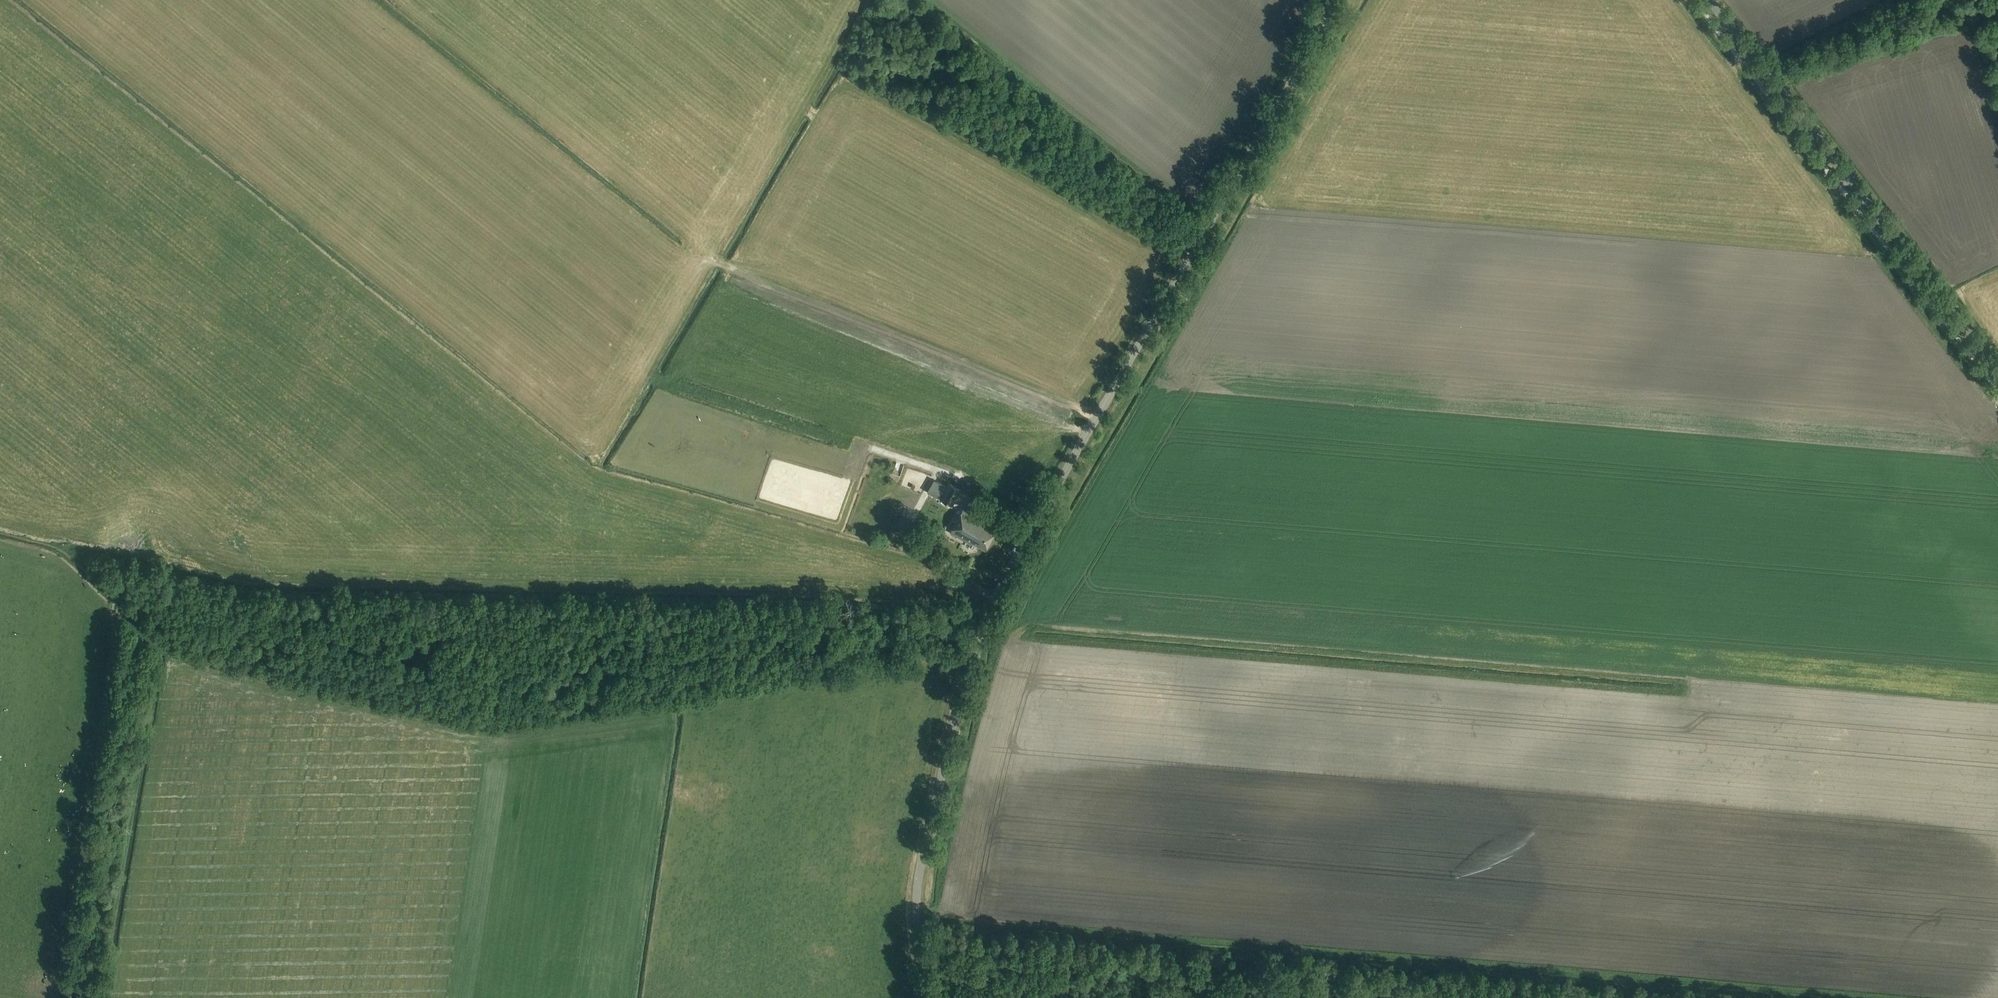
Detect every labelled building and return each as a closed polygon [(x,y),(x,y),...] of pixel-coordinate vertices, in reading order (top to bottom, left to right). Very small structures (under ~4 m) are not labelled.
[(927,493),(940,499),(952,506),(960,490),(948,484),(946,487),(934,480),(927,493)] [(997,528),(963,509),(950,532),(971,544),(972,543),(985,550),(997,528)] [(913,521),(901,514),(895,525),(908,532),(913,521)]
